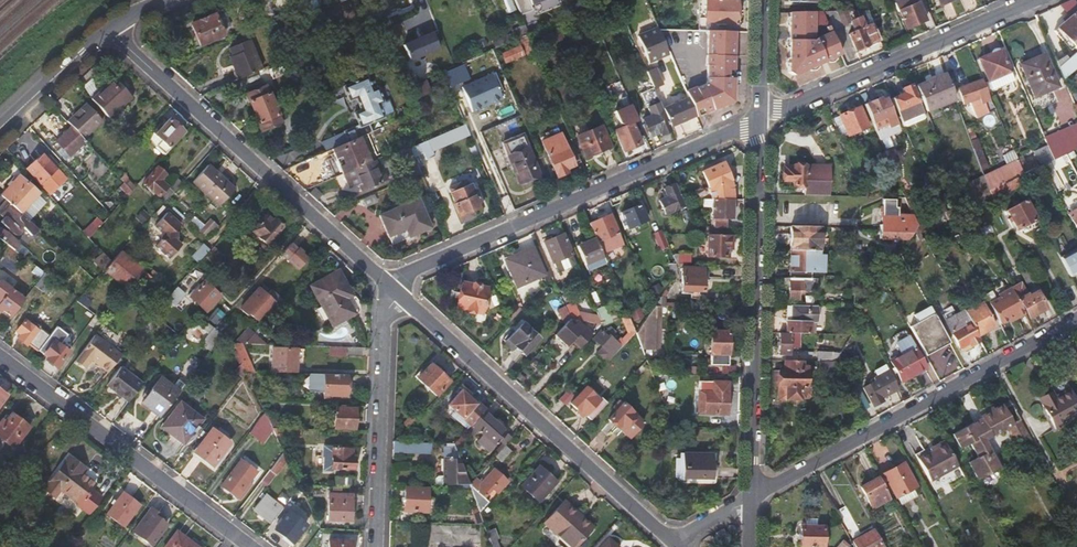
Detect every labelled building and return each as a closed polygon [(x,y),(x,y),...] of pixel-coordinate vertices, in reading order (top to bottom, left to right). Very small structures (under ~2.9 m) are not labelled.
[(528,0),(514,0),(519,14),(532,9),(528,0)] [(704,23),(721,23),(721,26),(735,26),(736,2),(717,1),(717,0),(705,0),(704,23)] [(894,2),(898,12),(899,11),(907,28),(925,20),(916,0),(898,0),(894,2)] [(1054,31),(1062,40),(1066,37),(1076,50),(1076,10),(1054,31)] [(585,21),(580,11),(566,18),(570,28),(585,21)] [(792,74),(841,54),(831,30),(822,11),(788,11),(787,71),(792,74)] [(880,40),(867,11),(822,11),(831,30),(850,22),(854,32),(849,34),(856,51),(880,40)] [(200,45),(223,35),(214,14),(191,23),(200,45)] [(533,24),(536,30),(549,25),(547,19),(533,24)] [(649,63),(669,54),(660,32),(658,27),(637,35),(649,63)] [(558,30),(541,38),(545,47),(562,40),(558,30)] [(733,59),(733,34),(704,33),(697,33),(660,32),(669,54),(684,89),(688,97),(691,105),(696,115),(696,116),(726,103),(732,96),(732,80),(731,80),(731,58),(733,59)] [(432,33),(403,45),(410,61),(439,48),(432,33)] [(229,57),(239,79),(262,69),(249,40),(230,47),(233,55),(229,57)] [(387,45),(393,56),(399,54),(393,42),(387,45)] [(1014,80),(1001,49),(978,59),(992,90),(1014,80)] [(1059,67),(1064,79),(1076,67),(1076,50),(1059,67)] [(487,59),(484,53),(474,57),(477,64),(487,59)] [(1059,87),(1043,53),(1020,63),(1035,97),(1059,87)] [(477,64),(474,57),(461,63),(465,74),(479,68),(477,64)] [(663,85),(655,68),(647,72),(654,88),(663,85)] [(493,75),(498,89),(506,86),(500,72),(493,75)] [(927,111),(956,100),(946,73),(916,85),(927,111)] [(114,77),(91,99),(109,118),(132,97),(114,77)] [(359,137),(371,131),(368,124),(384,117),(378,104),(383,102),(377,88),(372,90),(366,77),(343,87),(349,101),(356,98),(361,110),(354,113),(359,125),(344,132),(348,141),(359,137)] [(982,103),(992,99),(982,77),(957,88),(964,105),(980,99),(982,103)] [(904,92),(891,97),(903,125),(907,125),(920,120),(924,115),(911,84),(902,88),(904,92)] [(245,93),(254,113),(274,104),(265,85),(245,93)] [(691,105),(688,97),(663,108),(671,126),(696,115),(691,105)] [(880,97),(864,103),(875,128),(887,123),(884,117),(892,113),(886,98),(881,99),(880,97)] [(481,127),(506,117),(502,107),(506,106),(503,98),(474,110),(481,127)] [(74,116),(67,122),(71,126),(84,139),(103,121),(86,103),(73,115),(74,116)] [(281,122),(274,104),(254,113),(261,131),(281,122)] [(631,105),(614,112),(621,128),(615,130),(624,152),(641,144),(632,124),(638,122),(631,105)] [(859,107),(831,118),(840,138),(868,126),(859,107)] [(642,119),(650,137),(659,133),(661,136),(671,131),(663,111),(642,119)] [(150,139),(165,154),(171,148),(169,147),(183,131),(168,118),(161,127),(158,124),(152,131),(150,139)] [(458,136),(468,132),(465,124),(454,128),(458,136)] [(585,158),(610,147),(601,125),(576,136),(585,158)] [(69,156),(86,141),(84,139),(71,126),(56,141),(59,145),(56,148),(64,156),(67,154),(69,156)] [(131,127),(124,135),(133,145),(140,137),(131,127)] [(567,169),(580,163),(570,140),(562,143),(556,128),(544,134),(547,140),(541,142),(556,178),(568,173),(567,169)] [(1047,145),(1053,160),(1066,153),(1076,148),(1076,132),(1047,145)] [(519,183),(539,175),(522,136),(503,144),(519,183)] [(332,153),(342,174),(370,162),(359,137),(348,141),(331,149),(332,153)] [(434,155),(428,140),(409,148),(413,156),(422,152),(425,159),(434,155)] [(1037,160),(1021,167),(1024,174),(1042,165),(1053,160),(1047,145),(1033,151),(1037,160)] [(396,151),(404,170),(409,168),(401,149),(396,151)] [(40,184),(56,169),(42,153),(26,168),(40,184)] [(381,174),(375,160),(370,162),(342,174),(349,189),(358,184),(361,191),(384,181),(381,174)] [(1018,161),(984,177),(989,190),(1004,183),(1017,177),(1024,174),(1021,167),(1018,161)] [(711,197),(711,198),(734,199),(734,198),(732,185),(722,162),(702,171),(711,197)] [(219,206),(235,189),(208,165),(192,182),(219,206)] [(802,188),(801,195),(830,195),(831,167),(805,166),(795,165),(782,165),(782,182),(791,182),(791,187),(802,188)] [(143,183),(163,203),(164,201),(173,192),(160,180),(165,175),(157,167),(143,183)] [(125,174),(120,178),(123,182),(132,191),(135,187),(128,179),(128,178),(125,174)] [(0,195),(0,196),(20,214),(38,193),(18,175),(0,195)] [(1009,192),(1021,185),(1017,177),(1004,183),(1009,192)] [(119,188),(127,196),(132,191),(123,182),(119,188)] [(449,188),(456,204),(454,205),(461,222),(473,217),(470,212),(483,207),(478,195),(475,196),(471,185),(462,188),(460,184),(449,188)] [(665,215),(683,206),(673,185),(663,189),(666,197),(659,200),(665,215)] [(39,231),(28,221),(20,214),(0,196),(0,215),(3,218),(1,220),(0,223),(17,237),(21,231),(20,230),(22,228),(31,235),(35,235),(39,231)] [(726,228),(727,218),(727,210),(733,210),(734,199),(711,198),(712,218),(714,218),(714,228),(726,228)] [(379,215),(388,237),(409,228),(413,234),(430,227),(418,199),(379,215)] [(880,239),(909,240),(918,225),(914,218),(912,214),(903,213),(903,211),(897,211),(898,207),(895,206),(895,200),(883,200),(883,225),(880,225),(880,239)] [(1036,219),(1026,200),(1007,210),(1018,229),(1036,219)] [(950,217),(969,208),(966,202),(965,202),(947,211),(950,217)] [(627,229),(647,220),(640,203),(620,212),(627,229)] [(1076,209),(1068,213),(1072,220),(1076,217),(1076,209)] [(179,225),(164,213),(154,225),(162,231),(161,241),(155,248),(168,260),(179,246),(172,239),(172,232),(179,225)] [(611,213),(588,223),(594,237),(602,254),(624,244),(611,213)] [(281,228),(280,227),(273,219),(271,220),(265,214),(250,230),(265,245),(281,228)] [(922,233),(946,221),(942,214),(918,225),(922,233)] [(209,219),(198,232),(206,239),(217,227),(209,219)] [(790,225),(790,250),(819,251),(819,226),(790,225)] [(5,243),(9,246),(15,250),(19,244),(18,241),(0,228),(0,239),(5,243)] [(392,244),(413,234),(409,228),(388,237),(392,244)] [(659,250),(668,246),(662,234),(660,229),(652,233),(659,250)] [(553,263),(554,262),(557,268),(556,269),(557,273),(559,273),(563,272),(563,270),(572,266),(573,267),(576,265),(571,254),(562,234),(543,243),(553,263)] [(733,248),(733,234),(707,234),(707,257),(728,257),(729,249),(733,248)] [(587,269),(605,262),(602,254),(594,237),(577,244),(587,269)] [(111,243),(103,253),(111,262),(121,251),(111,243)] [(280,254),(297,269),(306,259),(300,254),(302,253),(296,248),(295,249),(289,244),(280,254)] [(197,264),(208,252),(201,245),(190,258),(197,264)] [(213,247),(205,257),(213,265),(222,255),(213,247)] [(1076,247),(1074,247),(1068,250),(1067,252),(1067,253),(1060,257),(1070,277),(1076,273),(1076,247)] [(517,287),(543,275),(532,248),(504,260),(517,287)] [(790,250),(789,277),(811,278),(811,272),(824,272),(824,255),(819,255),(819,251),(790,250)] [(103,271),(127,292),(137,279),(143,270),(121,251),(111,262),(103,271)] [(1030,288),(1040,283),(1031,266),(1021,272),(1030,288)] [(681,292),(703,292),(703,267),(682,267),(681,292)] [(149,288),(155,280),(143,270),(137,279),(149,288)] [(333,325),(354,314),(346,298),(351,295),(338,271),(311,286),(333,325)] [(45,295),(56,281),(44,273),(33,287),(45,295)] [(675,282),(673,277),(654,305),(655,305),(661,305),(677,305),(678,302),(665,302),(665,297),(675,282)] [(817,283),(817,278),(811,278),(789,277),(789,299),(801,299),(802,291),(812,291),(812,283),(817,283)] [(11,316),(24,299),(0,280),(0,308),(11,316)] [(205,312),(220,296),(204,282),(200,286),(197,283),(187,294),(205,312)] [(456,310),(482,314),(487,287),(461,282),(456,310)] [(268,315),(277,305),(258,287),(249,297),(250,298),(240,309),(248,316),(250,313),(256,320),(264,311),(268,315)] [(999,296),(989,302),(1000,323),(1007,319),(1008,321),(1025,312),(1018,299),(1011,287),(998,294),(999,296)] [(174,289),(170,293),(170,292),(163,300),(172,308),(182,296),(174,289)] [(1026,296),(1018,299),(1025,312),(1028,319),(1046,309),(1037,293),(1027,297),(1026,296)] [(862,302),(856,307),(868,308),(872,301),(865,297),(862,302)] [(573,302),(563,306),(568,319),(578,320),(602,326),(599,317),(597,314),(580,316),(573,302)] [(982,302),(965,311),(978,336),(995,327),(982,302)] [(661,305),(655,305),(636,332),(643,350),(660,350),(661,305)] [(819,306),(790,305),(790,313),(786,313),(786,332),(799,333),(811,333),(812,322),(818,322),(819,306)] [(914,314),(918,321),(934,313),(930,305),(914,314)] [(555,314),(564,323),(568,319),(563,306),(555,314)] [(9,319),(11,316),(0,308),(0,312),(9,319)] [(963,310),(944,320),(960,348),(970,343),(971,345),(979,340),(963,310)] [(482,314),(472,313),(471,318),(474,320),(480,321),(484,320),(485,314),(483,314),(482,314)] [(926,355),(950,342),(934,313),(918,321),(910,325),(926,355)] [(611,357),(620,347),(634,332),(635,331),(633,328),(629,317),(628,315),(622,318),(620,319),(626,335),(621,341),(619,339),(616,342),(611,338),(615,333),(609,327),(603,334),(601,331),(593,341),(601,348),(594,355),(604,364),(611,357)] [(607,315),(599,317),(602,326),(603,326),(610,323),(607,315)] [(28,344),(37,350),(48,337),(24,319),(15,332),(19,335),(17,338),(26,345),(28,344)] [(571,340),(579,348),(592,334),(578,320),(574,325),(568,319),(564,323),(554,335),(566,346),(571,340)] [(503,344),(511,351),(515,347),(524,355),(539,338),(522,322),(503,344)] [(207,334),(212,328),(206,324),(202,329),(207,334)] [(68,335),(56,326),(48,336),(49,337),(38,351),(48,358),(47,361),(57,368),(68,353),(60,345),(68,335)] [(212,327),(212,328),(207,334),(199,344),(210,352),(222,336),(213,328),(212,327)] [(247,327),(232,344),(242,344),(243,344),(254,332),(247,327)] [(710,365),(728,365),(729,331),(710,331),(710,365)] [(798,347),(799,333),(786,332),(778,332),(778,354),(790,355),(790,347),(798,347)] [(254,333),(249,340),(258,347),(263,340),(254,333)] [(895,343),(901,354),(890,360),(902,382),(926,369),(908,336),(895,343)] [(90,359),(107,372),(119,356),(93,337),(73,362),(82,369),(90,359)] [(255,372),(242,344),(232,344),(241,363),(245,371),(255,372)] [(854,344),(847,348),(852,356),(858,353),(854,344)] [(271,347),(270,372),(296,373),(296,348),(271,347)] [(346,347),(329,347),(329,356),(346,356),(346,347)] [(817,352),(817,362),(818,362),(835,363),(841,353),(817,352)] [(778,371),(778,387),(777,399),(801,400),(801,398),(808,398),(811,396),(811,389),(809,387),(806,387),(806,378),(810,378),(810,374),(812,374),(813,367),(803,366),(804,361),(784,361),(783,371),(778,371)] [(819,372),(840,372),(835,363),(818,362),(819,372)] [(234,369),(241,378),(246,372),(245,371),(241,363),(234,369)] [(436,396),(450,382),(430,363),(416,378),(436,396)] [(881,399),(898,390),(886,366),(875,372),(877,376),(870,380),(872,383),(862,388),(872,407),(882,401),(881,399)] [(107,386),(128,402),(142,383),(121,367),(107,386)] [(346,374),(310,374),(309,391),(324,392),(324,398),(331,398),(331,395),(346,395),(346,374)] [(139,403),(159,418),(180,391),(159,376),(139,403)] [(728,382),(697,382),(696,414),(727,414),(728,382)] [(570,403),(590,421),(605,405),(585,387),(570,403)] [(447,405),(470,425),(471,424),(483,411),(485,408),(478,401),(475,404),(460,390),(447,405)] [(1069,391),(1056,398),(1051,390),(1037,398),(1055,430),(1076,418),(1076,405),(1069,391)] [(604,417),(628,439),(643,423),(619,400),(604,417)] [(1014,441),(1028,433),(1009,400),(980,417),(981,419),(953,434),(961,449),(971,443),(978,456),(969,462),(978,479),(999,467),(984,440),(1007,428),(1014,441)] [(183,443),(201,419),(180,403),(164,424),(177,435),(176,438),(183,443)] [(355,430),(356,408),(335,407),(334,429),(355,430)] [(504,431),(483,411),(471,424),(478,430),(482,434),(476,440),(487,450),(498,438),(504,431)] [(262,443),(272,429),(272,428),(264,412),(248,433),(262,443)] [(29,427),(11,413),(5,422),(1,419),(0,421),(0,438),(13,449),(29,427)] [(402,423),(407,428),(416,419),(411,414),(402,423)] [(478,430),(471,424),(470,425),(467,428),(474,434),(478,430)] [(672,439),(672,426),(658,425),(653,431),(660,439),(672,439)] [(213,466),(230,443),(212,429),(195,452),(213,466)] [(511,437),(504,431),(498,438),(504,444),(511,437)] [(428,453),(429,442),(393,441),(392,451),(428,453)] [(930,480),(957,465),(944,441),(934,447),(935,449),(918,458),(930,480)] [(442,484),(468,486),(468,484),(452,443),(446,443),(446,447),(443,447),(442,476),(442,484)] [(510,451),(504,445),(503,446),(494,456),(500,462),(510,451)] [(353,469),(354,456),(349,455),(349,449),(330,448),(330,446),(321,446),(322,457),(329,457),(329,469),(353,469)] [(276,475),(288,461),(283,451),(269,470),(276,475)] [(682,479),(711,479),(711,454),(683,454),(682,479)] [(66,459),(51,480),(47,477),(39,486),(54,497),(60,491),(78,504),(77,506),(88,515),(102,496),(91,489),(95,483),(83,474),(83,473),(66,459)] [(236,498),(256,472),(240,459),(220,486),(236,498)] [(903,462),(883,473),(896,497),(897,496),(901,503),(917,494),(913,487),(917,486),(903,462)] [(538,502),(556,482),(539,465),(520,486),(538,502)] [(480,482),(475,477),(468,484),(468,486),(470,490),(478,512),(486,502),(483,499),(491,489),(496,494),(507,482),(492,469),(480,482)] [(871,507),(890,497),(878,475),(860,485),(871,507)] [(442,484),(442,476),(437,476),(434,479),(434,484),(442,484)] [(335,477),(335,487),(353,488),(353,478),(335,477)] [(426,513),(427,488),(405,487),(404,512),(426,513)] [(123,526),(139,506),(121,493),(106,514),(123,526)] [(269,523),(281,506),(264,493),(252,509),(269,523)] [(351,521),(352,494),(328,493),(327,520),(351,521)] [(589,529),(572,513),(575,511),(564,501),(544,523),(569,546),(573,546),(589,529)] [(837,509),(852,535),(860,530),(845,505),(837,509)] [(478,512),(476,507),(470,509),(472,515),(471,515),(474,524),(483,524),(481,520),(478,512)] [(150,544),(165,523),(154,516),(156,513),(150,508),(132,531),(150,544)] [(292,543),(306,525),(288,511),(274,530),(292,543)] [(591,526),(575,511),(572,513),(589,529),(591,526)] [(817,518),(805,518),(805,525),(801,525),(801,546),(823,546),(824,526),(817,525),(817,518)] [(485,531),(491,546),(499,546),(497,540),(498,539),(494,528),(485,531)] [(873,530),(852,541),(855,546),(882,546),(873,530)] [(176,531),(163,546),(196,546),(176,531)] [(517,540),(512,536),(502,546),(511,546),(517,540)] [(314,537),(306,546),(315,546),(319,541),(314,537)] [(607,538),(599,546),(617,546),(607,538)] [(849,545),(843,539),(835,546),(847,546),(849,545)]
